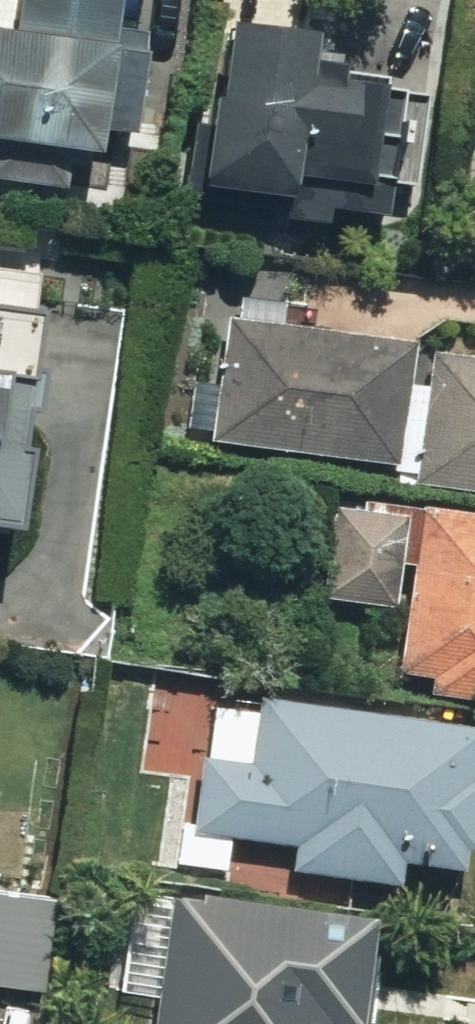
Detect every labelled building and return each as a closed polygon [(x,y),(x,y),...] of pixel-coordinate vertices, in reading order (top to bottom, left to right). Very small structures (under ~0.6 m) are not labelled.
[(0,19),(0,128),(125,140),(138,0),(26,0),(24,21),(0,19)] [(337,67),(340,23),(234,16),(224,177),(400,189),(408,71),(337,67)] [(17,534),(43,286),(0,282),(0,532),(17,534)] [(428,475),(436,336),(228,306),(209,443),(428,475)] [(428,475),(474,482),(474,342),(436,336),(428,475)] [(474,686),(474,505),(340,495),(333,589),(412,598),(404,681),(474,686)] [(423,880),(426,845),(474,850),(474,717),(267,698),(261,758),(209,753),(202,824),(308,834),(304,869),(423,880)] [(0,874),(0,996),(1,985),(52,989),(61,879),(0,874)] [(165,1023),(385,1023),(393,909),(174,894),(165,1023)]
